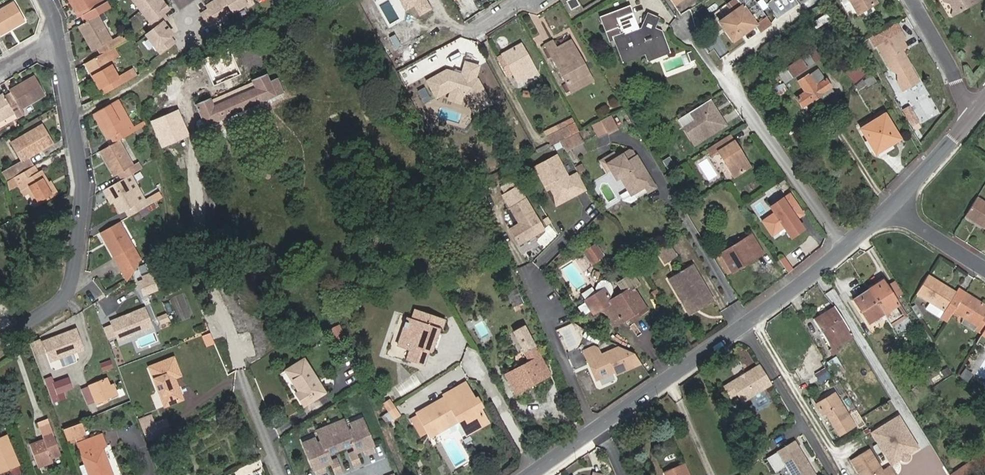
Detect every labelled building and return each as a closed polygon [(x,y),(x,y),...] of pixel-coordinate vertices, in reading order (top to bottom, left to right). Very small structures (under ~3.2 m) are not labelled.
[(110,7),(106,1),(104,2),(99,5),(96,0),(70,0),(79,16),(83,14),(87,21),(97,15),(110,7)] [(151,19),(149,20),(154,26),(147,31),(161,50),(174,39),(170,33),(172,31),(168,25),(165,26),(162,21),(168,16),(163,10),(168,7),(164,0),(136,0),(151,19)] [(226,12),(231,8),(232,10),(245,2),(246,5),(253,0),(212,0),(206,4),(208,7),(202,11),(211,26),(217,22),(216,21),(227,14),(226,12)] [(405,11),(414,6),(420,16),(432,9),(427,0),(399,0),(405,11)] [(581,6),(578,0),(570,0),(567,1),(572,10),(581,6)] [(770,24),(753,0),(737,0),(742,6),(720,22),(733,41),(754,25),(759,32),(770,24)] [(857,14),(875,4),(873,0),(849,0),(857,14)] [(952,17),(956,15),(948,0),(946,0),(944,1),(952,17)] [(974,4),(972,0),(948,0),(956,15),(974,4)] [(24,21),(12,1),(0,8),(0,35),(24,21)] [(648,59),(668,51),(661,33),(653,29),(656,19),(648,16),(643,29),(638,31),(629,8),(602,17),(606,28),(620,23),(624,34),(615,38),(624,60),(645,52),(648,59)] [(119,34),(111,39),(97,15),(87,21),(78,26),(91,50),(95,48),(99,55),(113,47),(123,41),(119,34)] [(902,56),(899,55),(897,52),(899,51),(904,48),(900,42),(904,40),(895,24),(868,39),(874,48),(876,47),(889,71),(896,76),(896,84),(901,93),(917,83),(908,69),(909,68),(902,56)] [(583,75),(585,74),(577,59),(580,58),(571,40),(556,48),(552,41),(546,45),(570,91),(587,83),(583,75)] [(518,81),(536,70),(521,43),(503,54),(506,60),(513,72),(518,81)] [(129,69),(118,76),(110,61),(118,55),(113,47),(99,55),(84,63),(98,88),(102,85),(106,92),(133,76),(129,69)] [(814,62),(820,58),(813,48),(808,52),(814,62)] [(777,71),(785,82),(814,62),(808,52),(805,54),(803,51),(782,65),(784,67),(777,71)] [(587,83),(591,80),(580,58),(577,59),(585,74),(583,75),(587,83)] [(501,63),(507,75),(513,72),(506,60),(501,63)] [(480,66),(464,61),(460,73),(446,69),(426,81),(437,99),(448,93),(446,101),(461,104),(464,92),(476,112),(492,103),(477,78),(480,66)] [(851,77),(856,83),(866,75),(860,69),(851,77)] [(816,104),(832,92),(817,70),(799,82),(806,92),(798,98),(803,106),(812,99),(816,104)] [(267,74),(251,81),(251,82),(254,88),(213,105),(210,99),(210,98),(195,105),(205,127),(276,96),(275,95),(282,92),(277,78),(269,81),(267,74)] [(24,114),(21,109),(44,95),(33,75),(9,89),(11,92),(4,96),(14,113),(17,118),(24,114)] [(868,86),(876,82),(873,76),(865,80),(868,86)] [(210,99),(213,105),(254,88),(251,82),(210,99)] [(775,97),(786,91),(782,84),(771,91),(775,97)] [(4,96),(2,93),(0,94),(0,121),(14,113),(4,96)] [(131,122),(117,99),(112,102),(126,125),(131,122)] [(694,145),(725,126),(720,118),(718,119),(712,111),(715,109),(709,100),(690,112),(695,121),(683,128),(694,145)] [(112,102),(92,114),(109,144),(119,139),(146,124),(145,118),(133,125),(131,122),(126,125),(112,102)] [(161,146),(188,134),(177,110),(150,121),(161,146)] [(902,114),(906,122),(912,115),(909,110),(902,114)] [(17,119),(17,118),(14,113),(0,121),(0,129),(17,119)] [(592,122),(599,136),(619,127),(612,113),(592,122)] [(877,153),(899,138),(884,115),(862,129),(877,153)] [(910,129),(917,124),(914,119),(907,123),(910,129)] [(33,165),(29,157),(52,143),(41,123),(10,142),(21,160),(2,171),(7,180),(33,165)] [(551,144),(569,135),(564,123),(545,133),(551,144)] [(734,176),(747,169),(738,153),(741,151),(734,140),(731,143),(727,136),(707,148),(712,155),(718,151),(734,176)] [(130,174),(141,167),(137,161),(133,164),(119,139),(109,144),(98,151),(113,175),(116,173),(120,179),(125,176),(130,174)] [(613,152),(599,160),(612,182),(620,177),(634,200),(656,187),(633,149),(628,149),(615,156),(613,152)] [(747,169),(751,167),(741,151),(738,153),(747,169)] [(578,195),(587,190),(578,173),(569,178),(556,156),(535,169),(545,188),(548,186),(551,189),(555,197),(565,199),(576,193),(578,195)] [(35,206),(55,194),(41,170),(38,172),(34,165),(33,165),(7,180),(9,188),(15,185),(16,184),(20,181),(26,191),(35,206)] [(144,198),(130,174),(125,176),(139,201),(144,198)] [(124,209),(128,216),(154,201),(150,195),(144,198),(139,201),(125,176),(120,179),(105,188),(113,202),(119,212),(124,209)] [(16,184),(22,194),(26,191),(20,181),(16,184)] [(538,239),(548,233),(518,185),(503,195),(523,227),(513,233),(523,248),(534,241),(533,239),(536,236),(538,239)] [(102,189),(111,204),(113,202),(105,188),(102,189)] [(156,200),(162,197),(158,191),(153,195),(156,200)] [(555,197),(557,207),(578,195),(576,193),(565,199),(555,197)] [(763,221),(772,235),(803,214),(789,194),(782,199),(786,205),(763,221)] [(978,197),(966,216),(984,228),(984,202),(978,197)] [(138,265),(129,248),(133,245),(119,221),(99,232),(127,281),(128,281),(136,269),(137,266),(138,265)] [(719,249),(732,271),(762,253),(752,236),(744,241),(741,236),(737,238),(740,243),(725,251),(722,247),(719,249)] [(737,238),(722,247),(725,251),(740,243),(737,238)] [(593,263),(607,254),(597,240),(584,249),(593,263)] [(138,265),(142,259),(133,245),(129,248),(138,265)] [(667,272),(679,265),(671,251),(659,258),(667,272)] [(149,268),(140,272),(141,276),(150,272),(149,268)] [(700,315),(715,307),(694,271),(676,282),(687,301),(681,305),(688,317),(698,311),(700,315)] [(144,293),(157,287),(150,272),(141,276),(137,278),(144,293)] [(631,322),(648,311),(633,288),(639,283),(632,273),(618,283),(624,291),(611,300),(609,296),(612,293),(613,289),(612,285),(608,281),(602,280),(597,284),(596,289),(597,293),(586,300),(587,302),(579,307),(585,315),(593,310),(595,313),(603,307),(615,327),(629,318),(631,322)] [(941,317),(948,321),(955,311),(966,293),(959,289),(957,292),(928,275),(917,293),(932,302),(945,311),(941,317)] [(895,299),(887,287),(883,281),(869,290),(883,313),(890,325),(905,316),(895,299)] [(903,293),(895,281),(887,287),(895,299),(903,293)] [(681,305),(687,301),(676,282),(670,286),(681,305)] [(855,299),(869,322),(883,313),(869,290),(855,299)] [(982,334),(984,329),(984,304),(966,293),(955,311),(966,318),(963,322),(982,334)] [(932,302),(928,309),(941,317),(945,311),(932,302)] [(112,320),(119,338),(153,326),(146,307),(133,312),(132,314),(129,316),(127,314),(112,320)] [(829,343),(849,329),(835,308),(815,321),(829,343)] [(428,353),(429,353),(439,327),(441,327),(444,319),(414,309),(411,318),(407,317),(401,335),(406,337),(403,347),(408,349),(406,359),(422,365),(427,354),(428,353)] [(688,317),(691,321),(700,315),(698,311),(688,317)] [(50,363),(86,350),(77,327),(40,341),(39,338),(28,342),(33,356),(46,351),(50,363)] [(849,329),(829,343),(832,348),(833,349),(835,348),(853,336),(849,329)] [(984,347),(984,346),(984,329),(982,334),(977,342),(984,347)] [(397,345),(403,347),(406,337),(401,335),(397,345)] [(654,344),(659,351),(671,343),(666,336),(654,344)] [(611,370),(613,372),(638,362),(631,351),(616,345),(598,352),(596,346),(591,344),(580,348),(593,377),(611,370)] [(506,374),(515,393),(545,376),(542,371),(546,369),(534,345),(524,350),(530,362),(506,374)] [(828,350),(832,357),(838,353),(835,348),(833,349),(832,348),(828,350)] [(162,407),(181,400),(173,378),(178,376),(172,357),(147,367),(162,407)] [(303,406),(324,392),(303,358),(285,370),(298,390),(294,393),(303,406)] [(835,374),(841,370),(835,359),(828,363),(835,374)] [(103,371),(111,368),(109,361),(101,365),(103,371)] [(732,384),(743,403),(772,385),(761,366),(732,384)] [(948,389),(959,382),(955,376),(954,374),(944,381),(948,389)] [(57,393),(72,388),(68,376),(54,381),(53,380),(52,375),(45,378),(53,401),(59,399),(57,393)] [(103,400),(107,398),(115,395),(111,384),(108,376),(90,383),(97,402),(103,400)] [(465,384),(446,395),(448,398),(467,387),(465,384)] [(479,408),(475,400),(467,387),(448,398),(420,414),(431,433),(458,417),(460,420),(468,433),(487,422),(479,408)] [(838,432),(853,424),(835,395),(816,406),(821,415),(826,412),(838,432)] [(391,411),(397,407),(392,401),(387,404),(391,411)] [(396,418),(401,415),(397,407),(391,411),(396,418)] [(157,433),(153,421),(150,414),(140,418),(146,438),(157,433)] [(899,414),(870,432),(891,465),(920,448),(899,414)] [(157,433),(169,429),(165,417),(153,421),(157,433)] [(431,433),(433,436),(460,420),(458,417),(431,433)] [(50,458),(60,454),(47,419),(38,422),(44,438),(30,443),(39,466),(52,461),(50,458)] [(375,451),(362,419),(351,423),(353,428),(347,431),(343,420),(330,425),(339,449),(352,444),(355,452),(348,454),(354,467),(361,464),(356,452),(363,449),(365,455),(375,451)] [(69,437),(83,432),(84,431),(81,422),(65,429),(68,437),(69,437)] [(339,449),(330,425),(317,431),(322,441),(316,444),(314,439),(303,443),(316,474),(317,474),(326,471),(324,465),(330,462),(335,474),(343,471),(338,459),(330,462),(327,454),(339,449)] [(69,437),(71,441),(84,436),(83,432),(69,437)] [(102,446),(105,444),(101,433),(77,442),(88,474),(113,474),(102,446)] [(18,464),(6,435),(0,437),(0,471),(18,464)] [(813,473),(795,447),(778,459),(789,474),(810,474),(813,473)] [(891,465),(883,471),(871,449),(852,460),(861,474),(896,474),(891,465)] [(974,459),(982,472),(984,470),(984,452),(974,459)] [(982,472),(974,459),(951,474),(977,474),(982,472)] [(683,464),(664,473),(665,474),(688,474),(683,464)]
